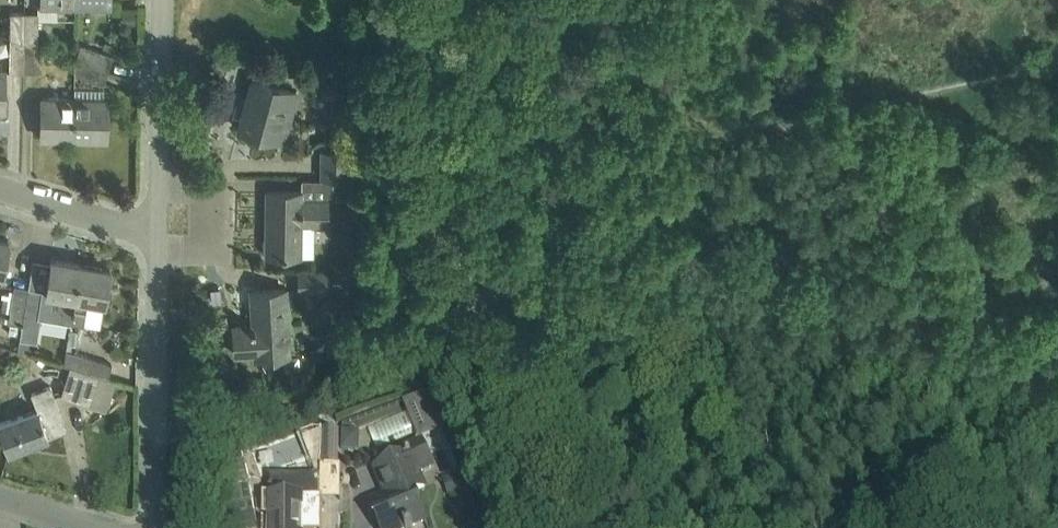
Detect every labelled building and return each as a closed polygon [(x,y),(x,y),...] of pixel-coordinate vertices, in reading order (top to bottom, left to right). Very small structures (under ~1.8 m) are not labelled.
[(42,4),(39,4),(38,11),(24,11),(24,40),(38,45),(39,17),(58,18),(59,4),(76,4),(76,0),(42,0),(42,4)] [(123,10),(123,22),(137,22),(137,10),(123,10)] [(11,36),(24,40),(24,11),(11,11),(11,36)] [(23,70),(24,40),(11,36),(10,70),(23,70)] [(38,45),(24,40),(23,70),(38,70),(38,45)] [(114,54),(81,43),(76,58),(88,62),(109,69),(114,54)] [(109,69),(88,62),(76,58),(75,58),(71,71),(105,82),(109,69)] [(240,128),(250,131),(284,140),(297,91),(253,79),(240,128)] [(74,126),(73,137),(107,138),(108,101),(104,100),(104,87),(75,87),(75,100),(74,100),(74,126)] [(73,137),(74,126),(74,100),(42,99),(41,136),(73,137)] [(368,151),(323,150),(322,176),(368,177),(368,151)] [(302,190),(268,190),(267,254),(315,255),(315,224),(328,224),(328,199),(334,199),(335,178),(302,178),(302,190)] [(335,178),(335,195),(349,195),(349,178),(335,178)] [(3,273),(9,238),(8,238),(0,237),(0,272),(3,273)] [(79,273),(80,262),(53,258),(53,257),(52,257),(46,289),(45,289),(41,315),(58,318),(71,320),(79,273)] [(79,273),(71,320),(101,326),(111,267),(110,267),(109,267),(80,262),(79,273)] [(300,288),(326,288),(327,272),(301,271),(300,288)] [(23,322),(28,287),(15,285),(10,320),(23,322)] [(28,287),(23,322),(21,337),(31,339),(37,340),(41,315),(45,289),(28,287)] [(235,352),(246,352),(256,351),(256,355),(290,354),(287,287),(252,289),(254,324),(233,325),(235,352)] [(10,321),(9,332),(19,333),(20,322),(10,321)] [(71,329),(67,348),(71,350),(73,344),(76,344),(78,330),(71,329)] [(31,339),(21,337),(19,349),(29,350),(31,339)] [(112,363),(91,356),(67,348),(65,362),(71,364),(71,365),(100,374),(100,373),(108,376),(112,363)] [(100,374),(71,365),(61,394),(90,403),(100,374)] [(0,422),(0,426),(9,450),(48,436),(48,435),(67,428),(51,384),(31,392),(37,408),(0,422)] [(340,466),(341,429),(320,428),(320,466),(340,466)] [(342,450),(361,451),(361,430),(342,429),(342,450)] [(426,520),(413,491),(425,486),(420,474),(436,467),(423,438),(407,445),(411,453),(375,468),(387,495),(371,502),(382,527),(408,527),(426,520)] [(464,491),(459,474),(443,478),(448,495),(464,491)] [(269,527),(304,527),(304,494),(269,494),(269,527)]
